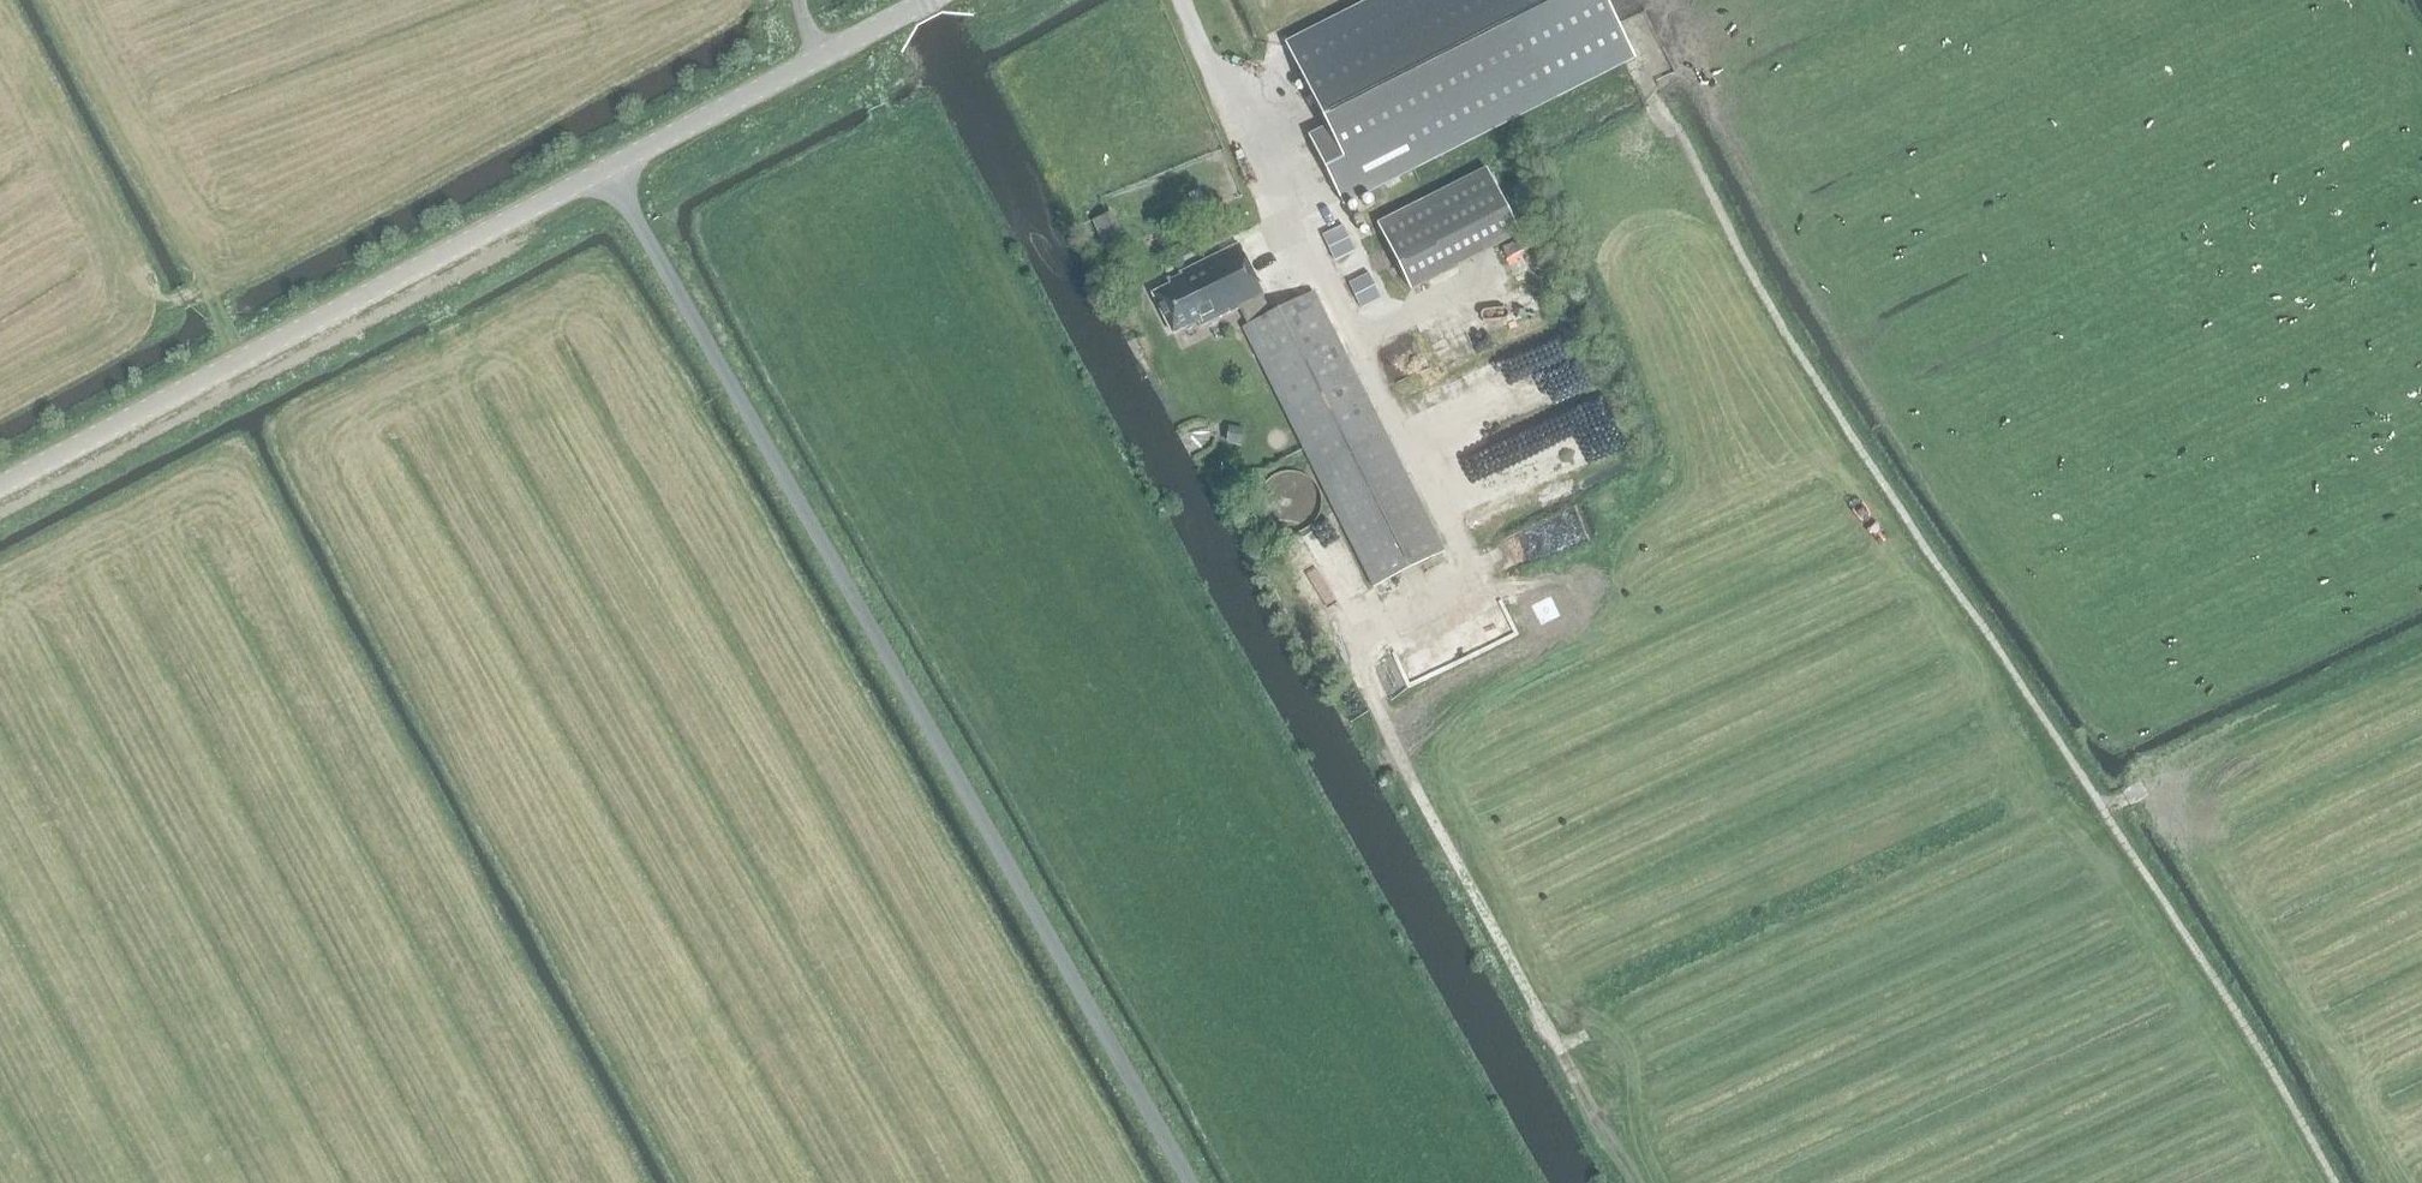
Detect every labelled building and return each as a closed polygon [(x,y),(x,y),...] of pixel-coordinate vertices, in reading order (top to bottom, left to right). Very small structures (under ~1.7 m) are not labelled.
[(1504,0),(1390,0),(1288,51),(1327,131),(1309,140),(1340,203),(1554,98),(1504,0)] [(1377,226),(1409,291),(1519,235),(1486,170),(1377,226)] [(1111,218),(1096,221),(1099,239),(1114,237),(1111,218)] [(1240,329),(1372,588),(1444,552),(1313,292),(1269,314),(1258,293),(1261,292),(1236,243),(1174,274),(1178,282),(1151,295),(1172,337),(1200,323),(1201,327),(1236,309),(1245,327),(1240,329)] [(1229,426),(1226,443),(1240,446),(1243,429),(1229,426)]
